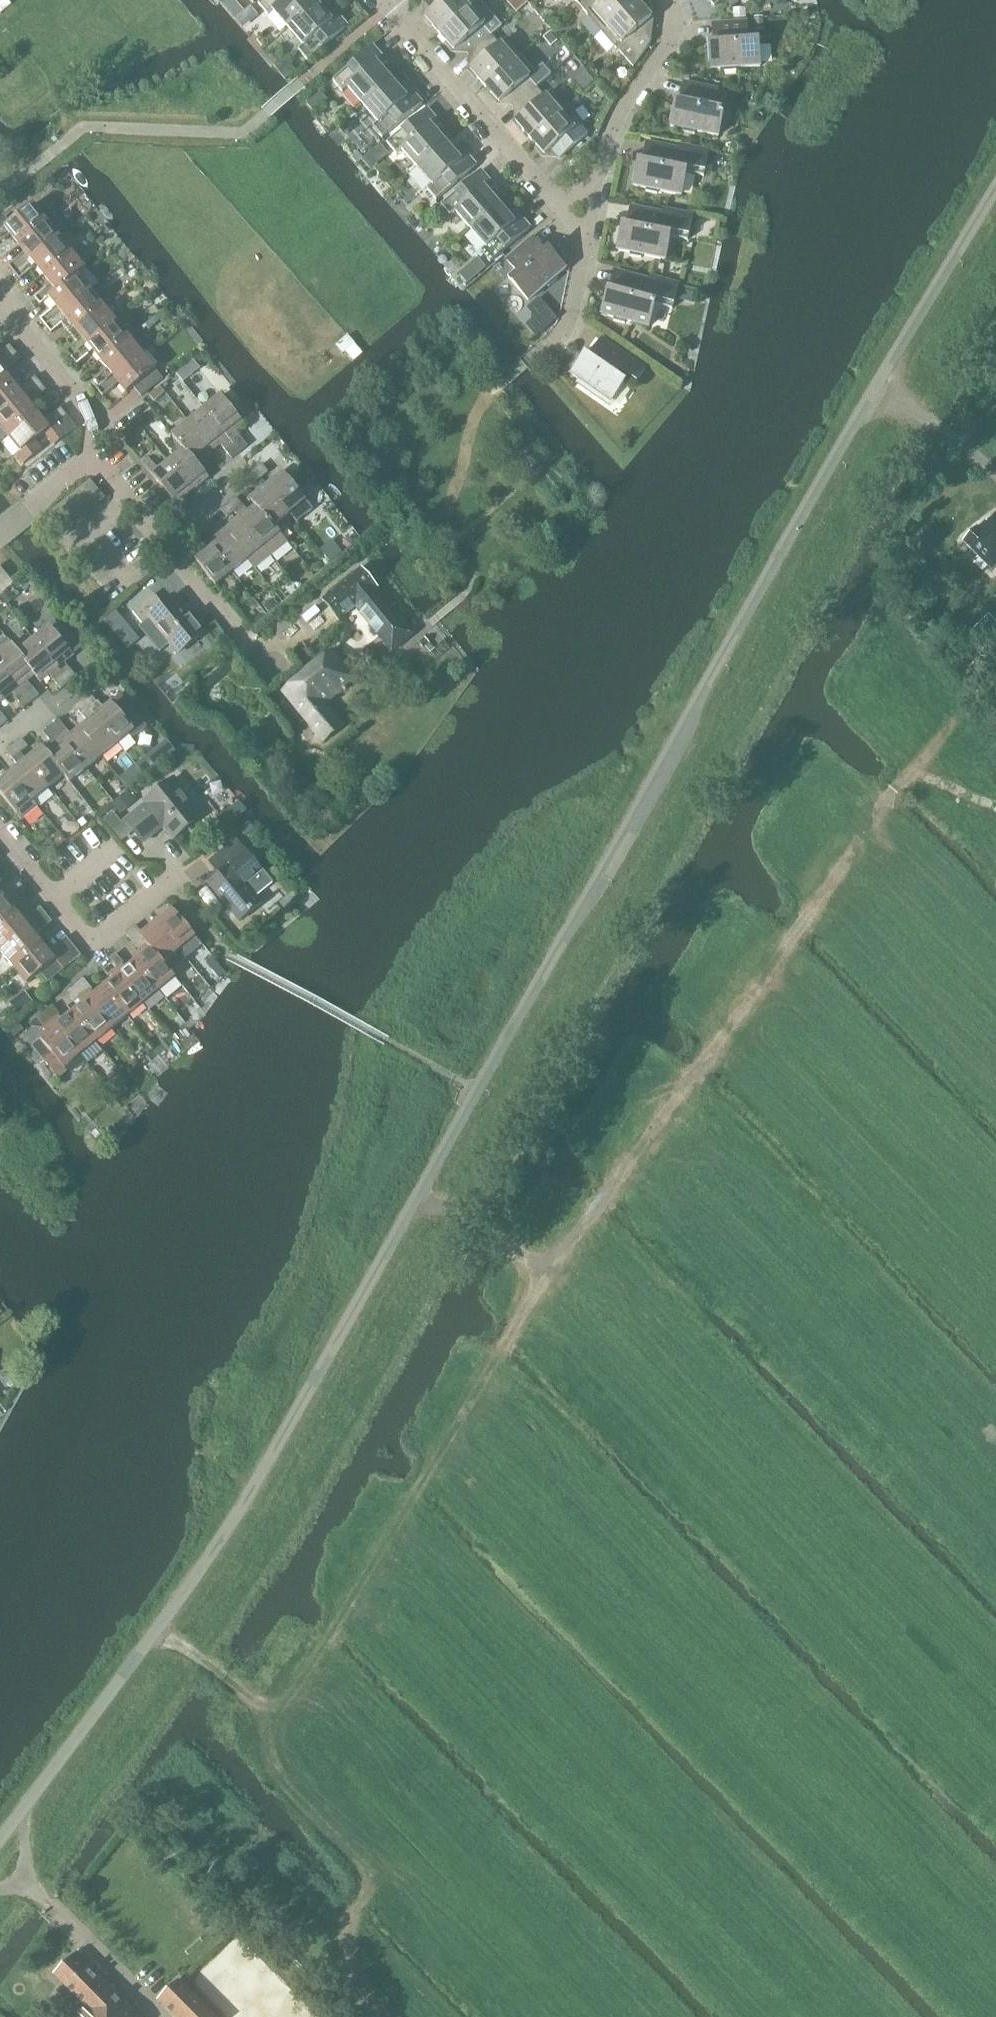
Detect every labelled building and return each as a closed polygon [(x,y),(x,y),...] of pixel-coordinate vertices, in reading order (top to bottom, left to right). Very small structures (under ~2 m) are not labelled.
[(273,10),(288,28),(316,3),(314,0),(262,0),(258,4),(267,15),(273,10)] [(439,34),(475,3),(472,0),(425,0),(423,2),(431,11),(424,17),(439,34)] [(528,1),(528,0),(511,0),(519,9),(528,1)] [(601,32),(637,1),(636,0),(585,0),(579,5),(587,14),(586,15),(601,32)] [(637,1),(601,32),(616,49),(616,48),(633,67),(650,42),(645,24),(651,18),(637,1)] [(288,28),(303,45),(298,50),(307,61),(347,26),(333,10),(327,15),(316,3),(288,28)] [(493,17),(489,20),(475,3),(439,34),(454,51),(460,45),(468,54),(491,35),(501,26),(493,17)] [(709,45),(710,66),(711,70),(724,69),(724,72),(736,71),(736,68),(760,66),(758,36),(747,36),(746,22),(712,24),(714,45),(710,45),(709,45)] [(470,69),(484,86),(520,55),(505,39),(499,44),(491,35),(468,54),(476,64),(470,69)] [(372,46),(332,81),(342,92),(347,87),(362,104),(391,80),(380,67),(387,62),(372,46)] [(506,97),(514,107),(536,87),(550,74),(543,65),(535,72),(520,55),(484,86),(499,103),(506,97)] [(278,70),(286,79),(295,71),(287,62),(278,70)] [(391,80),(362,104),(378,122),(372,127),(382,138),(422,103),(408,87),(402,92),(391,80)] [(675,102),(670,126),(683,129),(682,132),(694,134),(695,131),(718,136),(724,106),(714,104),(717,90),(684,83),(680,103),(676,102),(675,102)] [(515,122),(530,139),(565,108),(551,91),(544,97),(536,87),(514,107),(522,116),(515,122)] [(307,103),(306,104),(311,109),(319,102),(315,96),(307,103)] [(426,108),(386,143),(396,154),(401,149),(416,167),(445,142),(434,130),(441,124),(426,108)] [(565,108),(530,139),(544,156),(551,150),(559,159),(587,135),(579,125),(580,125),(565,108)] [(432,184),(426,189),(436,200),(476,165),(462,149),(456,154),(445,142),(416,167),(432,184)] [(638,161),(634,182),(633,186),(646,189),(645,192),(657,194),(657,191),(681,196),(686,172),(703,176),(708,151),(679,145),(679,149),(646,143),(642,163),(639,162),(638,161)] [(380,145),(373,151),(380,158),(387,152),(380,145)] [(480,171),(440,205),(450,216),(455,212),(470,229),(499,205),(488,192),(495,187),(480,171)] [(18,244),(46,221),(33,204),(10,223),(4,217),(0,220),(0,230),(1,231),(0,231),(0,244),(6,239),(5,238),(10,235),(18,244)] [(470,229),(486,247),(480,252),(490,263),(530,228),(516,211),(510,217),(499,205),(470,229)] [(622,226),(617,250),(630,253),(629,256),(641,258),(641,255),(665,260),(670,236),(687,240),(692,215),(663,209),(663,213),(630,207),(626,227),(623,226),(622,226)] [(8,267),(14,273),(59,237),(46,221),(18,244),(25,254),(21,258),(20,257),(8,267)] [(35,266),(43,276),(72,252),(59,237),(14,273),(20,280),(31,271),(31,270),(35,266)] [(565,268),(551,252),(549,249),(548,250),(548,251),(545,253),(532,237),(507,259),(517,270),(508,277),(528,301),(546,285),(548,287),(557,279),(555,277),(565,268)] [(49,298),(78,275),(85,269),(72,252),(43,276),(51,286),(46,289),(34,298),(40,306),(49,298)] [(472,272),(477,278),(486,270),(481,264),(472,272)] [(607,290),(601,314),(613,317),(613,320),(624,324),(625,321),(648,327),(654,304),(672,309),(678,284),(650,276),(649,280),(617,272),(612,291),(608,290),(609,290),(607,290)] [(40,320),(45,327),(91,290),(78,275),(49,298),(57,307),(52,311),(52,310),(40,320)] [(62,325),(69,334),(103,306),(91,290),(45,327),(51,334),(62,325)] [(66,352),(71,358),(117,322),(113,317),(117,314),(117,310),(113,304),(109,304),(105,307),(103,306),(69,334),(76,343),(66,352)] [(546,307),(538,314),(539,321),(545,328),(556,318),(546,307)] [(93,351),(100,361),(129,337),(117,322),(71,358),(77,365),(88,356),(88,355),(93,351)] [(91,383),(97,390),(142,353),(129,337),(100,361),(108,371),(104,374),(103,374),(91,383)] [(571,374),(611,402),(624,383),(631,389),(645,370),(601,339),(589,357),(585,354),(571,374)] [(15,352),(9,345),(0,352),(0,364),(15,352)] [(11,381),(3,371),(8,368),(20,359),(15,352),(0,364),(0,390),(11,381)] [(142,353),(97,390),(102,397),(114,387),(118,383),(127,393),(133,387),(141,397),(163,379),(142,353)] [(40,384),(35,377),(23,386),(24,387),(19,391),(11,381),(0,390),(0,416),(40,384)] [(8,436),(37,413),(29,403),(34,399),(34,400),(46,390),(40,384),(0,416),(0,426),(8,436)] [(149,396),(154,402),(165,393),(160,387),(149,396)] [(221,396),(205,409),(240,452),(247,446),(235,432),(244,425),(221,396)] [(37,413),(8,436),(20,451),(16,455),(23,464),(42,449),(35,441),(45,433),(55,445),(76,427),(61,408),(49,418),(45,422),(37,413)] [(205,409),(189,421),(213,450),(220,445),(232,459),(240,452),(205,409)] [(189,421),(173,434),(197,463),(213,450),(189,421)] [(179,454),(169,462),(192,491),(209,478),(197,463),(173,434),(172,436),(173,438),(168,441),(179,454)] [(192,491),(169,462),(158,471),(148,458),(142,463),(176,505),(192,491)] [(262,464),(254,470),(261,479),(268,472),(262,464)] [(261,479),(254,470),(246,476),(253,485),(261,479)] [(265,485),(289,514),(296,523),(313,510),(282,471),(265,485)] [(90,480),(80,487),(95,506),(105,498),(90,480)] [(249,498),(255,506),(256,505),(273,527),(274,526),(289,514),(265,485),(249,498)] [(80,487),(71,495),(86,514),(95,506),(80,487)] [(71,495),(62,503),(77,521),(86,514),(71,495)] [(236,497),(228,503),(235,512),(243,505),(236,497)] [(62,503),(52,510),(67,529),(77,521),(62,503)] [(235,512),(228,503),(220,509),(227,518),(235,512)] [(255,506),(240,518),(271,556),(288,542),(274,526),(273,527),(256,505),(255,506)] [(67,529),(52,510),(43,518),(58,536),(67,529)] [(963,541),(991,570),(995,565),(995,514),(987,523),(986,522),(978,529),(976,528),(963,541)] [(224,531),(247,559),(255,569),(271,556),(240,518),(224,531)] [(204,523),(196,529),(203,537),(211,531),(204,523)] [(203,537),(196,529),(189,535),(195,544),(203,537)] [(224,531),(208,543),(232,572),(247,559),(224,531)] [(232,572),(208,543),(192,557),(215,586),(232,572)] [(5,592),(14,584),(0,567),(0,586),(5,592)] [(322,600),(338,620),(355,607),(391,652),(413,634),(377,589),(378,588),(361,568),(322,600)] [(164,573),(150,584),(157,592),(170,580),(164,573)] [(175,599),(178,597),(177,596),(164,606),(154,594),(132,612),(142,624),(150,618),(177,651),(174,653),(175,654),(205,630),(204,629),(201,631),(175,599)] [(995,653),(995,622),(989,615),(973,629),(995,653)] [(50,627),(33,640),(68,683),(76,677),(65,663),(73,656),(73,655),(82,648),(64,627),(56,634),(50,627)] [(0,645),(0,664),(31,702),(39,696),(27,681),(34,675),(35,675),(18,653),(18,652),(7,639),(0,645)] [(33,640),(18,652),(18,653),(35,675),(34,675),(40,682),(49,675),(61,690),(68,683),(33,640)] [(282,692),(323,742),(343,726),(324,704),(355,679),(332,651),(282,692)] [(3,700),(12,694),(23,708),(31,702),(0,664),(0,696),(3,700)] [(82,700),(118,743),(132,732),(136,736),(147,727),(120,694),(102,708),(90,694),(82,700)] [(78,728),(102,757),(118,743),(82,700),(74,707),(86,721),(78,728)] [(50,727),(85,770),(102,757),(78,728),(70,734),(58,720),(50,727)] [(46,754),(63,776),(69,783),(85,770),(50,727),(43,732),(55,747),(47,753),(46,754)] [(21,738),(13,745),(20,753),(28,747),(21,738)] [(128,785),(177,751),(169,740),(121,774),(128,785)] [(17,765),(9,772),(33,801),(48,789),(24,760),(25,759),(20,753),(13,745),(6,751),(17,765)] [(24,760),(48,789),(63,776),(46,754),(47,753),(41,746),(25,759),(24,760)] [(9,772),(0,779),(0,794),(21,820),(38,807),(33,801),(9,772)] [(125,821),(143,843),(163,826),(173,838),(173,839),(198,818),(186,803),(191,800),(174,778),(144,802),(146,804),(125,821)] [(128,789),(111,805),(124,819),(141,802),(128,789)] [(271,883),(261,871),(236,839),(208,862),(219,875),(208,884),(239,921),(249,913),(250,913),(260,905),(254,897),(271,883)] [(20,883),(15,876),(3,886),(3,887),(0,889),(0,900),(20,883)] [(17,912),(9,903),(13,899),(14,900),(26,890),(20,883),(0,900),(0,926),(17,912)] [(1,952),(46,915),(40,908),(29,918),(25,922),(17,912),(0,926),(0,951),(1,952)] [(172,908),(155,921),(179,950),(189,942),(199,954),(205,949),(172,908)] [(1,952),(14,968),(42,944),(35,934),(39,931),(40,931),(52,922),(46,915),(1,952)] [(125,933),(132,941),(139,935),(163,963),(179,950),(155,921),(141,933),(135,925),(125,933)] [(145,954),(135,962),(158,990),(175,977),(163,963),(139,935),(132,941),(139,950),(141,949),(145,954)] [(42,944),(14,968),(27,984),(40,973),(48,982),(80,956),(66,940),(54,949),(55,950),(50,954),(42,944)] [(115,954),(108,960),(143,1003),(158,990),(135,962),(125,969),(122,965),(123,964),(115,954)] [(113,980),(103,987),(127,1016),(143,1003),(108,960),(100,966),(108,976),(109,975),(113,980)] [(84,979),(76,986),(111,1029),(127,1016),(103,987),(94,995),(90,991),(92,989),(84,979)] [(78,1008),(72,1013),(95,1042),(111,1029),(76,986),(68,992),(72,998),(71,999),(78,1008)] [(17,1012),(35,1005),(29,991),(11,998),(17,1012)] [(52,1005),(44,1012),(79,1055),(95,1042),(72,1013),(62,1021),(58,1016),(60,1015),(52,1005)] [(79,1055),(44,1012),(36,1018),(43,1026),(43,1029),(47,1034),(40,1039),(42,1042),(34,1048),(44,1060),(58,1078),(67,1070),(64,1067),(79,1055)] [(85,1952),(63,1975),(96,2008),(86,2016),(150,2016),(85,1952)] [(157,1999),(175,2016),(214,2016),(177,1980),(157,1999)]
